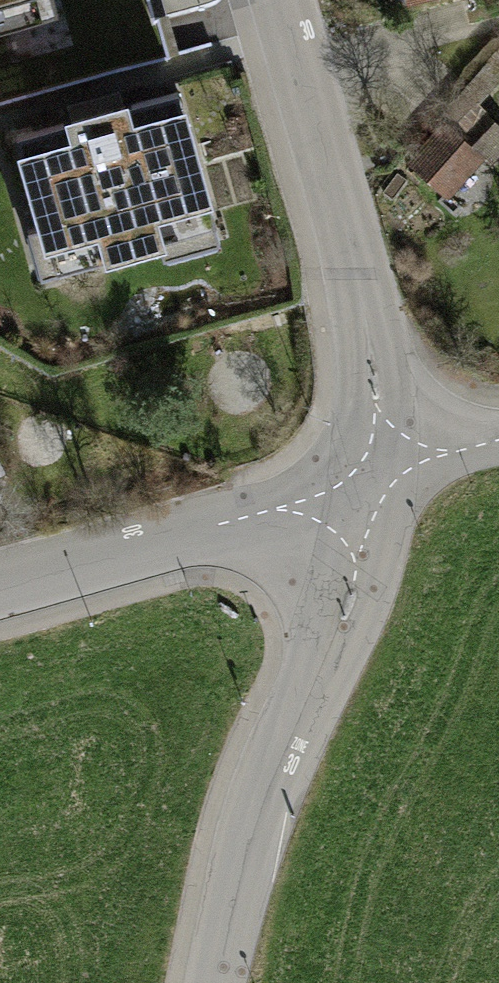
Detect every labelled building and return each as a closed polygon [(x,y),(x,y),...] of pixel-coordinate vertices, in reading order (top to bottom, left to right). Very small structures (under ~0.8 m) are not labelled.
[(387,13),(437,0),(384,0),(387,13)] [(399,167),(448,209),(498,150),(498,131),(474,110),(498,81),(498,52),(399,167)] [(70,132),(19,147),(48,244),(100,229),(108,256),(167,239),(159,212),(213,196),(184,99),(136,113),(130,93),(64,112),(70,132)]
